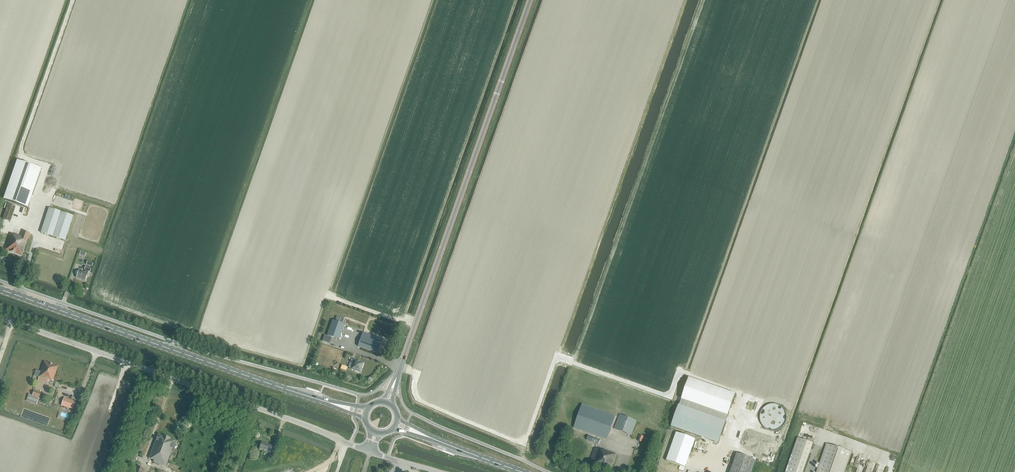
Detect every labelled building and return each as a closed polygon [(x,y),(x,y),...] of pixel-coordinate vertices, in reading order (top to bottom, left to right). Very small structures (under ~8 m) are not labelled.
[(4,200),(28,208),(41,170),(17,162),(4,200)] [(3,219),(11,222),(16,207),(8,204),(3,219)] [(41,233),(65,241),(73,216),(49,208),(41,233)] [(5,250),(22,257),(30,233),(22,231),(21,236),(16,234),(15,235),(10,233),(5,250)] [(76,278),(85,281),(89,271),(91,272),(92,268),(86,266),(85,270),(86,270),(85,273),(79,270),(76,278)] [(327,335),(339,340),(345,325),(332,320),(327,335)] [(358,346),(377,353),(382,339),(363,332),(358,346)] [(350,369),(360,373),(364,363),(354,360),(350,369)] [(38,380),(47,383),(49,380),(52,381),(53,381),(58,367),(44,362),(38,380)] [(681,399),(679,405),(726,422),(728,416),(736,394),(688,378),(681,399)] [(29,394),(26,401),(37,405),(41,393),(34,391),(32,396),(29,394)] [(64,398),(61,406),(64,407),(64,408),(65,409),(66,407),(73,410),(76,402),(64,398)] [(574,428),(607,440),(615,416),(582,404),(574,428)] [(678,405),(671,427),(719,443),(726,422),(679,405),(678,405)] [(615,429),(631,435),(637,421),(620,415),(615,429)] [(667,461),(685,468),(695,439),(677,432),(667,461)] [(151,460),(154,461),(153,462),(166,467),(175,441),(158,435),(149,459),(151,460)] [(813,443),(798,438),(786,471),(803,471),(813,443)] [(259,449),(270,453),(268,458),(272,459),(275,451),(271,450),(273,446),(262,442),(259,449)] [(851,453),(828,444),(818,471),(844,471),(851,453)] [(596,461),(594,466),(610,471),(616,454),(604,449),(604,450),(600,448),(600,449),(598,448),(595,448),(591,459),(596,461)] [(756,460),(737,454),(730,471),(752,471),(756,460)]
